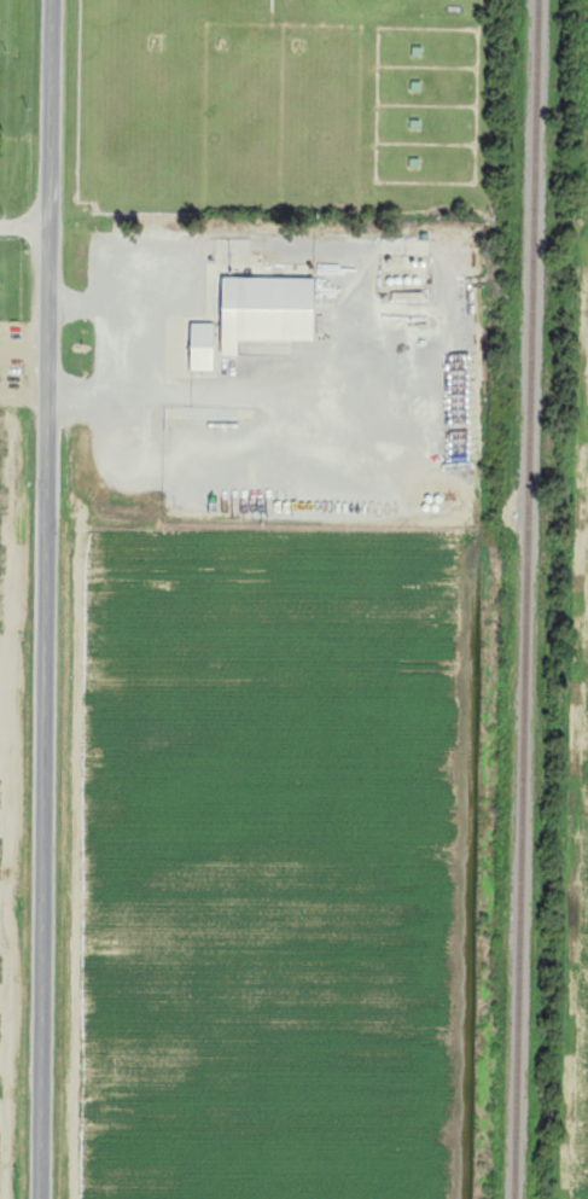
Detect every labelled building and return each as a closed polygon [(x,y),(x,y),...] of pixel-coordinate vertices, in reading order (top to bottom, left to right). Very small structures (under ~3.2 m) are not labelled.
[(317,278),(224,277),(223,355),(239,355),(239,340),(316,340),(317,278)] [(216,324),(193,323),(192,370),(215,371),(216,324)]
